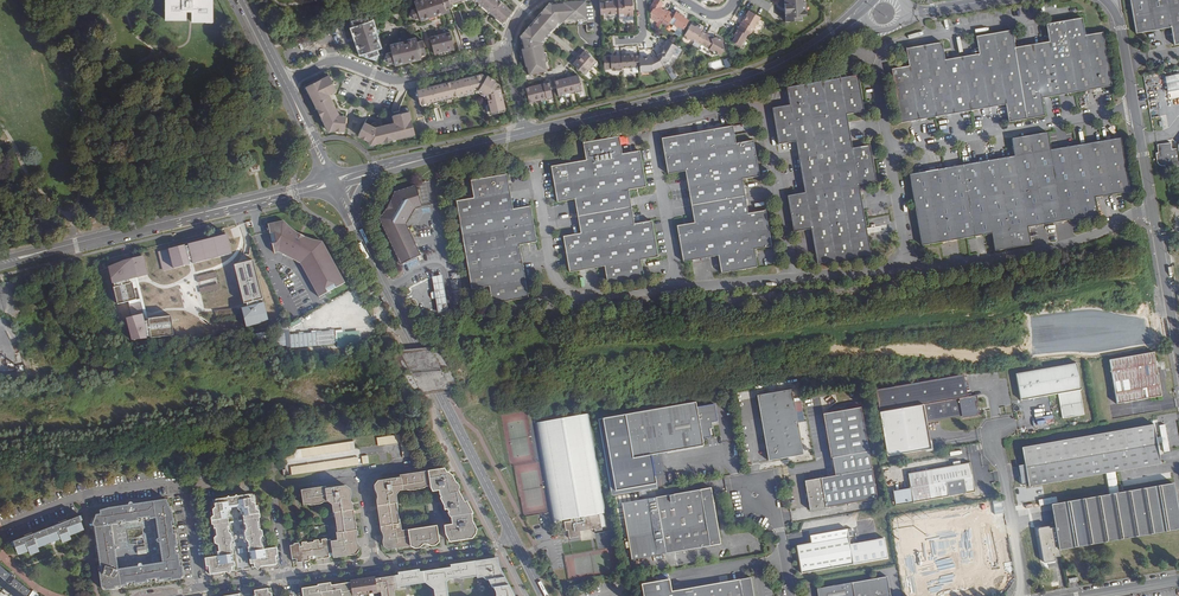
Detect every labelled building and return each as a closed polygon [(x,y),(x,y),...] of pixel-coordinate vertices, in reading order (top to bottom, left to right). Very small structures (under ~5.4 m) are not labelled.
[(165,19),(187,19),(187,11),(192,11),(192,19),(192,21),(213,21),(213,0),(165,0),(165,19)] [(451,6),(450,3),(449,0),(415,0),(414,0),(414,1),(417,8),(411,9),(414,18),(420,17),(421,20),(446,12),(445,8),(451,6)] [(502,22),(512,11),(499,0),(476,0),(502,22)] [(551,4),(549,2),(541,12),(542,14),(531,27),(529,26),(521,36),(522,37),(525,48),(522,49),(523,50),(526,63),(527,63),(530,75),(547,70),(545,59),(546,59),(542,44),(540,44),(539,42),(545,35),(546,36),(554,27),(553,26),(560,19),(565,18),(565,19),(578,19),(582,18),(586,18),(585,0),(564,2),(564,3),(551,4)] [(600,2),(601,15),(619,14),(618,1),(613,1),(613,0),(608,0),(608,2),(605,2),(600,2)] [(619,16),(634,15),(633,0),(625,0),(625,1),(618,1),(619,14),(619,16)] [(669,11),(665,9),(664,10),(662,9),(661,7),(662,6),(663,3),(658,0),(656,0),(651,7),(654,9),(652,12),(651,13),(660,18),(659,19),(663,22),(669,11)] [(786,21),(802,20),(802,16),(809,15),(808,0),(785,0),(786,21)] [(1132,35),(1167,29),(1170,46),(1178,45),(1178,0),(1126,0),(1132,35)] [(417,8),(414,1),(408,17),(421,20),(420,17),(414,18),(411,9),(417,8)] [(761,17),(749,10),(740,25),(742,27),(752,33),(761,17)] [(682,33),(689,21),(684,18),(685,16),(679,13),(678,16),(674,14),(669,11),(663,22),(668,25),(669,23),(677,28),(676,30),(682,33)] [(366,17),(354,21),(355,27),(352,28),(356,38),(361,53),(367,51),(369,56),(377,53),(376,48),(380,47),(372,21),(368,22),(366,17)] [(910,67),(893,70),(902,122),(1008,104),(1011,122),(1045,116),(1042,98),(1112,86),(1103,33),(1086,36),(1083,19),(1048,24),(1051,42),(1016,48),(1013,31),(978,37),(981,54),(946,61),(942,43),(907,49),(910,67)] [(705,37),(707,33),(703,31),(701,32),(700,30),(701,28),(702,27),(698,24),(693,25),(691,24),(684,35),(686,35),(687,39),(691,38),(700,44),(705,37)] [(740,30),(738,29),(737,30),(735,33),(734,36),(735,36),(732,42),(740,47),(747,35),(750,36),(752,33),(742,27),(740,30)] [(450,32),(430,37),(434,53),(454,48),(450,32)] [(395,64),(421,58),(420,55),(426,54),(423,40),(417,41),(416,37),(407,39),(408,42),(404,43),(404,41),(390,44),(391,52),(386,53),(389,62),(394,61),(395,64)] [(709,40),(705,37),(700,44),(713,52),(716,51),(717,54),(719,56),(723,52),(722,46),(723,45),(722,41),(717,37),(714,38),(709,40)] [(678,47),(675,45),(668,41),(667,44),(664,44),(664,47),(664,51),(662,53),(659,55),(658,56),(663,65),(664,66),(667,61),(668,62),(672,54),(673,55),(678,47)] [(585,51),(573,64),(584,74),(596,60),(585,51)] [(640,59),(639,55),(633,56),(633,57),(630,57),(630,55),(622,56),(622,68),(628,67),(630,69),(633,69),(634,67),(640,67),(640,59)] [(658,56),(657,55),(653,58),(640,59),(640,67),(641,72),(653,71),(653,70),(663,65),(658,56)] [(622,68),(622,56),(611,56),(611,57),(604,57),(604,69),(617,68),(617,70),(623,70),(622,68)] [(723,60),(726,68),(731,66),(729,58),(723,60)] [(669,74),(673,79),(677,77),(674,71),(669,74)] [(483,74),(417,90),(421,104),(474,91),(473,87),(479,85),(480,88),(478,90),(487,95),(491,112),(505,109),(500,84),(495,82),(496,80),(488,75),(487,76),(483,74)] [(329,75),(306,86),(329,131),(332,129),(345,131),(346,116),(340,115),(329,94),(336,90),(329,75)] [(579,75),(555,81),(559,95),(582,89),(579,75)] [(858,76),(787,88),(790,107),(773,110),(779,145),(796,142),(805,194),(788,197),(794,232),(811,229),(817,262),(872,253),(859,183),(877,180),(871,144),(853,147),(847,113),(864,110),(858,76)] [(549,82),(526,88),(529,102),(553,97),(549,82)] [(414,134),(409,111),(397,114),(393,115),(394,122),(375,127),(365,122),(358,136),(369,141),(370,145),(414,134)] [(733,126),(662,138),(668,173),(685,170),(694,222),(677,226),(683,261),(718,255),(721,273),(757,267),(754,249),(771,246),(765,210),(747,213),(742,178),(759,175),(752,140),(735,143),(733,126)] [(1017,157),(912,175),(925,245),(995,232),(999,250),(1033,244),(1030,226),(1101,213),(1098,196),(1130,190),(1121,138),(1052,150),(1049,134),(1014,140),(1017,157)] [(563,237),(569,273),(605,266),(608,284),(643,278),(640,260),(658,257),(651,222),(634,224),(628,189),(645,186),(639,151),(621,154),(618,136),(583,142),(586,160),(551,166),(557,201),(574,198),(580,234),(563,237)] [(1158,145),(1159,153),(1157,154),(1158,163),(1159,164),(1160,166),(1161,167),(1162,168),(1163,168),(1164,168),(1166,168),(1166,170),(1178,167),(1178,148),(1173,149),(1172,143),(1158,145)] [(251,155),(248,155),(252,172),(260,170),(256,153),(251,155)] [(456,201),(471,289),(489,286),(492,303),(528,297),(519,244),(536,241),(530,206),(513,209),(507,174),(470,180),(473,198),(456,201)] [(383,219),(404,263),(421,255),(407,225),(415,209),(422,207),(417,189),(398,195),(397,196),(396,199),(395,202),(393,205),(392,208),(390,210),(389,212),(387,214),(385,216),(383,219)] [(282,219),(266,223),(268,232),(271,243),(270,243),(273,253),(278,252),(299,263),(319,298),(327,293),(337,288),(345,283),(321,240),(319,240),(315,239),(310,238),(306,236),(302,235),(298,232),(294,230),(290,227),(287,225),(283,221),(282,219)] [(1082,230),(1081,223),(1070,225),(1072,232),(1082,230)] [(232,255),(227,236),(188,245),(192,263),(232,255)] [(189,266),(183,245),(158,252),(163,273),(189,266)] [(143,255),(123,261),(108,267),(113,284),(114,283),(115,287),(114,287),(118,304),(129,302),(132,316),(127,318),(132,340),(147,338),(147,337),(151,337),(151,338),(174,335),(171,316),(149,318),(149,321),(147,321),(136,278),(148,275),(143,255)] [(253,260),(234,265),(245,303),(246,303),(247,306),(242,308),(246,327),(259,323),(268,320),(264,302),(263,302),(262,299),(263,299),(253,260)] [(439,312),(448,311),(447,304),(444,284),(443,275),(433,277),(434,286),(435,291),(436,298),(437,305),(439,312)] [(458,279),(451,280),(454,303),(462,303),(458,279)] [(290,328),(302,322),(300,318),(289,324),(290,328)] [(361,342),(360,330),(343,331),(343,339),(339,339),(340,344),(361,342)] [(1154,354),(1109,361),(1117,405),(1161,397),(1154,354)] [(1076,364),(1016,374),(1020,401),(1057,395),(1062,419),(1083,415),(1079,391),(1081,390),(1076,364)] [(972,399),(972,396),(968,374),(876,390),(880,413),(926,405),(930,422),(965,415),(981,413),(980,408),(980,407),(982,407),(981,403),(979,403),(979,401),(978,398),(972,399)] [(792,390),(757,396),(769,461),(803,455),(792,390)] [(695,403),(629,415),(636,457),(703,446),(702,439),(713,437),(710,423),(715,422),(712,405),(696,408),(695,403)] [(926,405),(880,413),(888,457),(934,448),(930,422),(926,405)] [(833,457),(868,451),(860,407),(823,414),(831,457),(833,457)] [(589,414),(536,424),(553,522),(571,519),(571,522),(564,523),(565,530),(568,529),(569,539),(581,537),(580,531),(595,529),(596,532),(603,530),(600,514),(606,513),(589,414)] [(1079,438),(1020,448),(1027,488),(1161,465),(1154,425),(1079,438)] [(378,445),(401,442),(400,433),(377,437),(378,445)] [(290,473),(290,475),(298,474),(359,465),(356,441),(293,450),(283,451),(284,463),(285,469),(283,469),(284,472),(288,471),(288,473),(290,473)] [(409,441),(401,442),(403,458),(412,457),(409,441)] [(877,499),(868,451),(833,457),(835,468),(836,474),(836,476),(833,477),(804,482),(809,511),(877,499)] [(911,488),(914,503),(975,492),(970,463),(909,474),(911,488)] [(445,468),(429,471),(431,485),(431,486),(433,490),(440,490),(441,495),(442,496),(440,497),(441,499),(444,505),(444,509),(448,509),(450,513),(448,514),(450,517),(452,517),(453,524),(445,526),(447,538),(450,541),(451,542),(473,538),(475,534),(476,527),(473,521),(472,513),(473,512),(467,501),(465,502),(460,491),(460,487),(458,482),(456,482),(452,474),(445,471),(445,468)] [(383,545),(388,550),(411,546),(408,530),(408,529),(402,530),(401,523),(400,523),(397,503),(398,503),(397,494),(400,490),(407,489),(409,490),(425,488),(427,486),(431,485),(429,471),(401,475),(401,477),(378,480),(375,484),(376,491),(377,493),(378,498),(377,498),(382,532),(383,532),(384,537),(382,540),(383,545)] [(1056,505),(1060,527),(1053,528),(1042,530),(1042,529),(1038,529),(1037,530),(1037,531),(1037,536),(1038,536),(1042,555),(1040,555),(1041,560),(1041,562),(1042,563),(1043,563),(1044,563),(1051,562),(1052,562),(1053,561),(1053,560),(1053,558),(1058,557),(1057,551),(1178,530),(1178,518),(1173,484),(1127,492),(1095,498),(1056,505)] [(330,540),(333,558),(356,555),(360,549),(359,542),(357,543),(356,536),(358,536),(353,502),(352,502),(351,497),(352,497),(351,488),(346,485),(326,488),(326,486),(301,490),(303,505),(308,504),(310,505),(321,503),(323,501),(328,500),(332,504),(333,513),(335,513),(338,533),(336,533),(337,540),(331,540),(330,540)] [(657,508),(656,497),(622,503),(632,560),(721,544),(711,488),(665,496),(666,506),(657,508)] [(895,506),(914,503),(911,488),(893,492),(895,506)] [(227,572),(229,574),(231,573),(231,572),(231,571),(231,570),(231,568),(235,567),(233,550),(231,550),(230,546),(232,546),(231,543),(233,542),(232,534),(230,535),(230,533),(229,533),(228,527),(230,527),(228,519),(227,519),(226,515),(227,515),(227,511),(232,510),(231,508),(237,508),(237,509),(242,509),(242,513),(244,513),(245,517),(243,517),(244,525),(246,525),(247,530),(245,530),(245,532),(244,533),(245,540),(247,540),(247,542),(249,542),(249,548),(248,548),(250,565),(254,564),(255,567),(255,568),(256,569),(257,569),(258,569),(260,567),(277,565),(275,557),(278,557),(277,548),(264,550),(263,546),(261,546),(260,539),(263,537),(262,531),(259,530),(258,523),(260,523),(259,518),(261,518),(259,511),(256,510),(255,503),(252,502),(251,498),(250,499),(249,495),(215,500),(216,504),(213,504),(214,508),(213,509),(214,515),(211,518),(212,525),(213,525),(214,529),(216,529),(217,536),(214,539),(215,544),(218,546),(219,552),(217,552),(218,557),(204,558),(206,568),(209,567),(210,574),(227,572)] [(665,496),(656,497),(657,508),(666,506),(665,496)] [(160,580),(160,582),(171,580),(171,582),(182,580),(184,579),(182,566),(181,566),(179,555),(177,555),(176,547),(178,547),(176,532),(174,532),(173,523),(175,522),(173,513),(167,501),(136,505),(135,505),(135,504),(134,503),(133,503),(132,503),(130,503),(129,504),(129,505),(129,506),(111,509),(101,511),(102,515),(97,516),(93,526),(96,528),(100,557),(102,573),(100,574),(101,575),(103,589),(105,592),(116,590),(116,588),(128,586),(128,585),(135,584),(135,585),(148,584),(148,581),(160,580)] [(1060,527),(1056,505),(1049,506),(1053,528),(1060,527)] [(84,530),(79,515),(57,523),(58,525),(31,534),(12,541),(17,556),(28,552),(30,556),(38,553),(37,548),(61,539),(63,543),(72,539),(70,535),(84,530)] [(996,517),(901,533),(911,592),(1005,575),(996,517)] [(408,530),(411,546),(416,548),(421,547),(423,544),(427,544),(431,546),(437,545),(439,542),(437,525),(408,530)] [(796,545),(801,573),(853,564),(847,529),(810,536),(811,543),(796,545)] [(609,531),(596,533),(598,545),(606,544),(605,539),(610,538),(609,531)] [(290,546),(293,564),(333,558),(330,540),(327,540),(327,539),(314,541),(314,542),(307,543),(307,542),(294,544),(294,545),(290,546)] [(477,576),(477,577),(483,577),(486,579),(488,579),(496,590),(496,595),(514,595),(499,567),(498,558),(475,561),(477,576)] [(446,582),(449,579),(458,578),(461,579),(477,576),(475,561),(450,565),(450,567),(420,572),(419,569),(399,573),(399,575),(395,575),(397,587),(426,582),(434,590),(435,595),(448,595),(446,582)] [(1,592),(7,595),(26,595),(30,592),(13,578),(8,584),(5,581),(9,576),(0,567),(0,591),(1,592)] [(352,595),(355,595),(356,595),(373,595),(373,593),(381,592),(381,595),(395,595),(394,590),(397,590),(397,589),(397,587),(395,575),(375,579),(375,576),(350,580),(350,582),(352,595)] [(690,595),(754,595),(751,577),(689,588),(690,595)] [(886,577),(834,586),(825,588),(817,589),(818,595),(890,595),(886,577)] [(350,582),(331,585),(331,583),(318,585),(318,586),(302,589),(303,595),(352,595),(350,582)]
